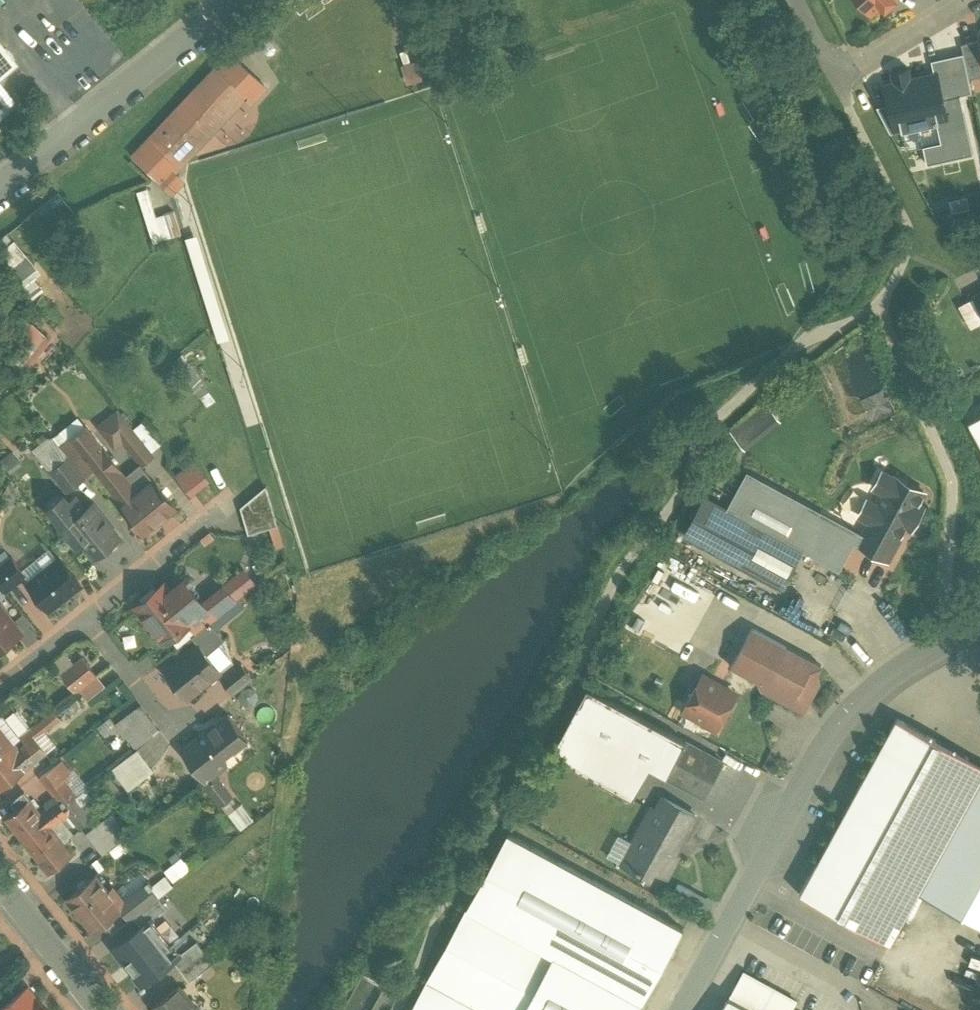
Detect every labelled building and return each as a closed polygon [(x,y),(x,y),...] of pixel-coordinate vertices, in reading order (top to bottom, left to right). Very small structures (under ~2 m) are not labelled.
[(871,13),(881,5),(885,9),(892,4),(892,0),(860,0),(871,13)] [(962,45),(970,80),(979,77),(979,40),(962,45)] [(17,65),(0,43),(0,78),(17,65)] [(933,67),(918,70),(918,72),(903,75),(912,113),(956,103),(948,65),(933,68),(933,67)] [(217,70),(163,128),(152,140),(179,166),(209,134),(201,127),(237,88),(217,70)] [(237,88),(201,127),(209,134),(179,166),(152,140),(135,158),(171,192),(181,181),(175,175),(247,98),(237,88)] [(9,111),(0,99),(0,118),(9,111)] [(957,108),(964,143),(979,139),(979,135),(973,104),(957,108)] [(156,243),(182,235),(174,211),(159,216),(151,189),(140,192),(156,243)] [(14,231),(0,240),(0,256),(23,290),(22,290),(27,297),(49,282),(14,231)] [(37,325),(29,334),(34,338),(26,347),(38,357),(53,339),(37,325)] [(769,409),(736,435),(744,446),(777,419),(769,409)] [(120,414),(102,428),(117,447),(123,441),(121,438),(132,430),(120,414)] [(968,426),(979,446),(979,419),(968,426)] [(154,456),(132,430),(121,438),(123,441),(142,465),(154,456)] [(104,448),(104,449),(90,431),(76,442),(74,444),(94,469),(115,496),(116,495),(110,487),(125,476),(121,471),(122,470),(104,448)] [(94,469),(74,444),(76,442),(73,439),(62,448),(85,477),(94,469)] [(200,457),(178,473),(194,495),(216,479),(200,457)] [(883,493),(877,504),(868,500),(859,516),(871,523),(859,545),(888,560),(906,526),(912,529),(924,508),(918,505),(924,492),(896,477),(896,478),(884,471),(874,488),(883,493)] [(154,481),(138,493),(125,476),(110,487),(116,495),(124,505),(123,505),(145,534),(148,531),(154,532),(160,527),(161,521),(177,509),(154,481)] [(821,516),(750,476),(730,511),(802,550),(819,560),(824,550),(824,551),(832,537),(852,548),(855,543),(854,542),(852,546),(816,526),(821,516)] [(267,487),(241,508),(249,534),(278,526),(267,487)] [(121,538),(94,504),(86,509),(78,499),(74,499),(54,515),(79,547),(84,544),(95,558),(121,538)] [(707,499),(688,534),(711,547),(730,512),(707,499)] [(802,550),(730,511),(730,512),(711,547),(710,548),(782,587),(802,550)] [(0,567),(0,584),(6,591),(27,575),(13,557),(0,567)] [(60,558),(29,583),(50,609),(81,585),(60,558)] [(633,629),(684,654),(711,599),(669,578),(657,602),(649,598),(633,629)] [(171,591),(166,584),(136,607),(165,643),(191,623),(197,631),(235,600),(224,586),(203,603),(185,580),(171,591)] [(21,634),(0,607),(0,650),(21,634)] [(199,644),(167,670),(167,669),(166,670),(189,698),(189,697),(221,671),(207,654),(225,639),(211,622),(193,637),(199,644)] [(823,666),(753,628),(732,667),(795,701),(806,698),(823,666)] [(83,657),(61,674),(76,693),(98,676),(83,657)] [(242,664),(223,680),(233,692),(252,676),(242,664)] [(736,694),(704,676),(695,693),(690,694),(685,704),(687,708),(685,710),(705,721),(706,725),(714,729),(722,727),(726,719),(725,715),(736,694)] [(684,744),(587,693),(553,757),(633,800),(650,768),(667,777),(684,744)] [(42,720),(21,736),(27,743),(35,738),(60,718),(54,711),(42,720)] [(0,714),(0,753),(21,736),(2,713),(0,714)] [(229,714),(182,751),(199,774),(201,775),(215,764),(219,770),(228,763),(223,758),(247,739),(248,741),(249,740),(229,714)] [(152,719),(129,737),(138,749),(161,731),(152,719)] [(810,877),(800,895),(891,945),(901,927),(900,926),(979,782),(979,764),(897,719),(810,877)] [(0,753),(0,784),(3,788),(47,753),(35,738),(27,743),(21,736),(0,753)] [(723,761),(686,742),(684,744),(667,777),(704,797),(723,761)] [(138,749),(114,768),(130,790),(154,771),(138,749)] [(77,797),(62,777),(70,772),(62,761),(41,777),(56,796),(64,807),(76,798),(77,797)] [(233,797),(213,772),(202,781),(222,806),(233,797)] [(98,780),(86,789),(92,798),(105,788),(98,780)] [(41,813),(25,792),(12,802),(18,810),(6,818),(22,839),(64,807),(56,796),(45,805),(47,808),(41,813)] [(926,892),(979,919),(979,795),(926,892)] [(82,805),(76,798),(64,807),(69,815),(79,828),(98,814),(88,801),(82,805)] [(696,816),(664,798),(657,811),(654,809),(624,864),(649,878),(654,869),(668,876),(678,857),(673,855),(681,841),(682,842),(696,816)] [(246,802),(233,810),(243,827),(256,819),(246,802)] [(64,807),(22,839),(49,874),(74,855),(52,828),(69,815),(64,807)] [(103,831),(81,849),(88,858),(110,841),(103,831)] [(684,930),(508,834),(468,908),(643,1004),(684,930)] [(167,869),(175,881),(193,869),(185,857),(167,869)] [(96,875),(67,897),(95,932),(105,924),(123,910),(96,875)] [(168,894),(145,912),(155,926),(192,898),(180,881),(166,892),(168,894)] [(468,908),(427,982),(477,1009),(640,1009),(643,1004),(468,908)] [(123,910),(105,924),(113,934),(131,920),(123,910)] [(143,924),(109,951),(134,983),(147,974),(159,960),(144,940),(152,935),(143,924)] [(175,948),(159,960),(147,974),(159,988),(181,971),(189,965),(175,948)] [(189,965),(181,971),(190,982),(216,962),(208,950),(189,965)] [(427,982),(412,1009),(477,1009),(427,982)] [(179,986),(153,1007),(155,1009),(198,1009),(179,986)] [(2,1009),(3,1009),(48,1009),(38,998),(38,999),(29,988),(2,1009)]
